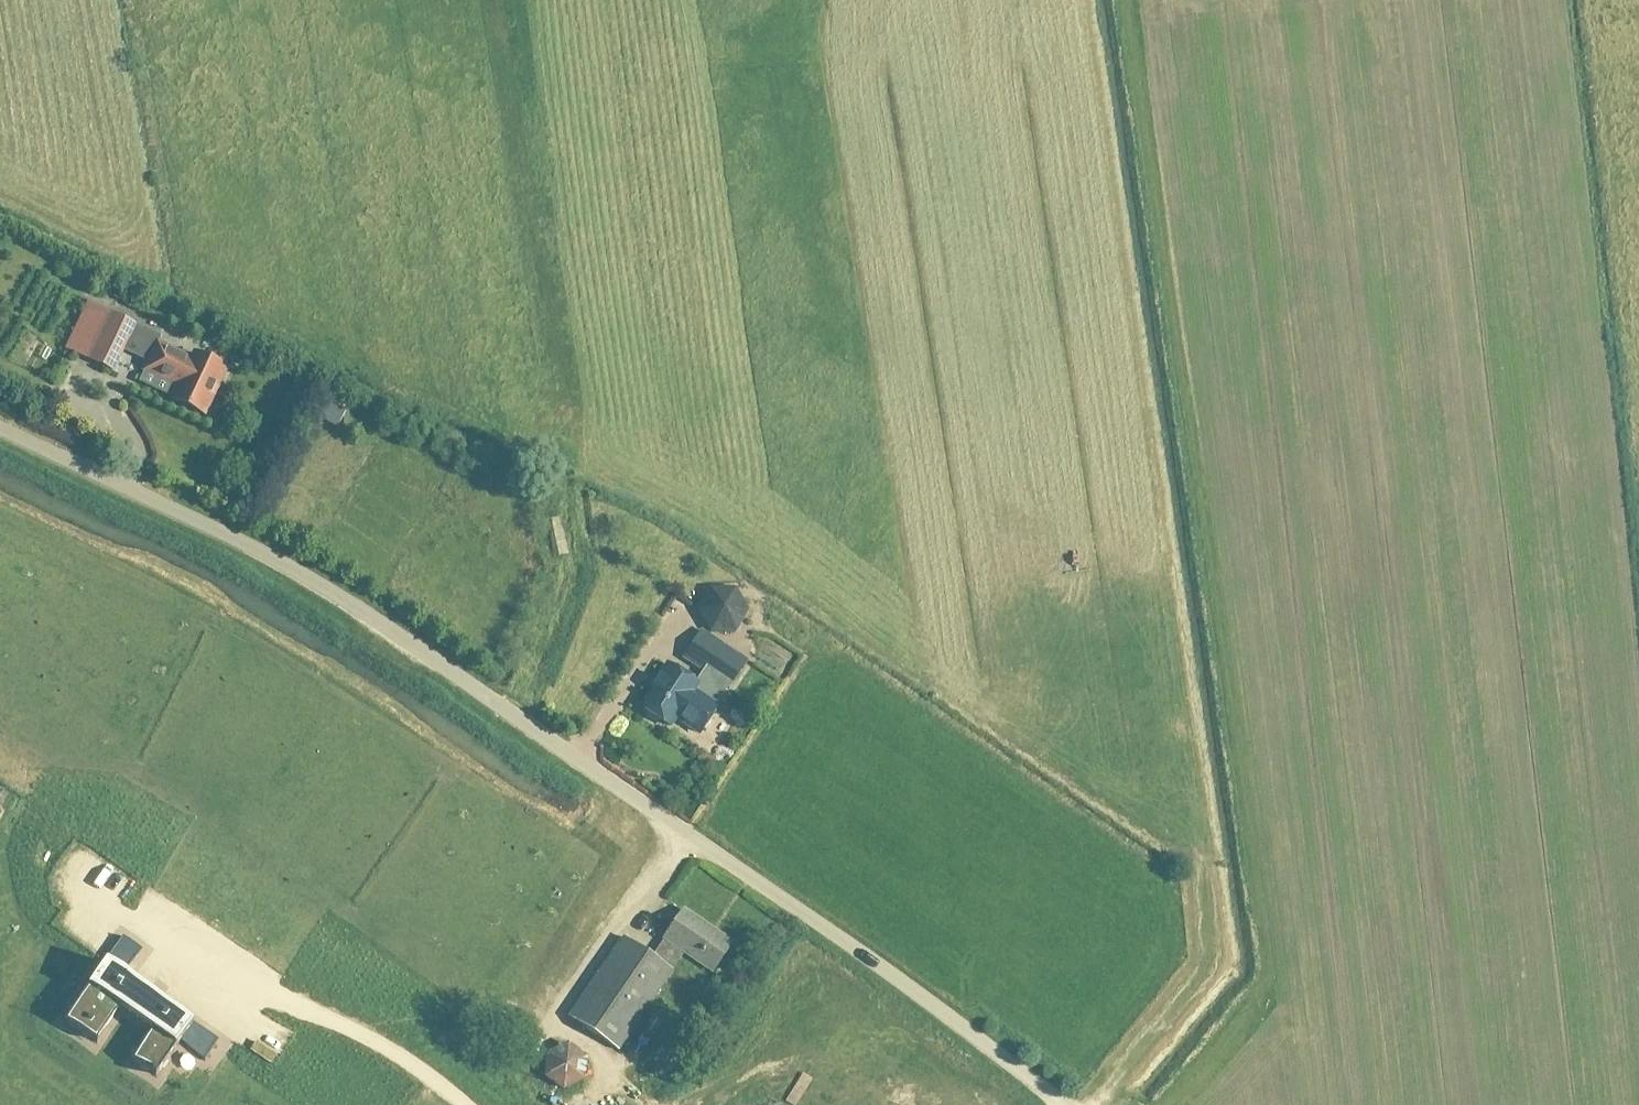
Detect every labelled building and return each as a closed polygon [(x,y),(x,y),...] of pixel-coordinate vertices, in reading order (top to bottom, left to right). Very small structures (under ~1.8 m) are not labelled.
[(126,339),(133,324),(88,303),(68,347),(112,368),(126,339)] [(205,413),(227,367),(194,352),(191,358),(157,342),(144,369),(178,386),(172,397),(205,413)] [(319,401),(313,413),(337,427),(344,415),(319,401)] [(749,609),(736,586),(711,586),(698,609),(711,631),(736,632),(749,609)] [(727,690),(747,660),(701,629),(682,657),(709,675),(708,677),(727,690)] [(753,661),(781,678),(794,656),(767,640),(753,661)] [(698,734),(718,704),(698,691),(701,685),(671,665),(643,709),(672,729),(678,721),(698,734)] [(618,1050),(685,952),(713,971),(732,943),(682,910),(651,955),(623,936),(568,1016),(618,1050)] [(203,1060),(205,1061),(218,1041),(159,1000),(156,1004),(145,997),(148,992),(124,975),(142,950),(122,937),(121,938),(122,939),(64,1023),(96,1045),(97,1044),(96,1043),(125,1001),(158,1024),(133,1060),(131,1059),(130,1061),(155,1078),(180,1042),(204,1058),(203,1060)] [(276,1055),(256,1041),(249,1050),(270,1064),(276,1055)] [(564,1041),(542,1052),(540,1076),(562,1089),(582,1077),(585,1053),(564,1041)] [(520,1087),(552,1104),(571,1104),(572,1103),(527,1076),(520,1087)]
